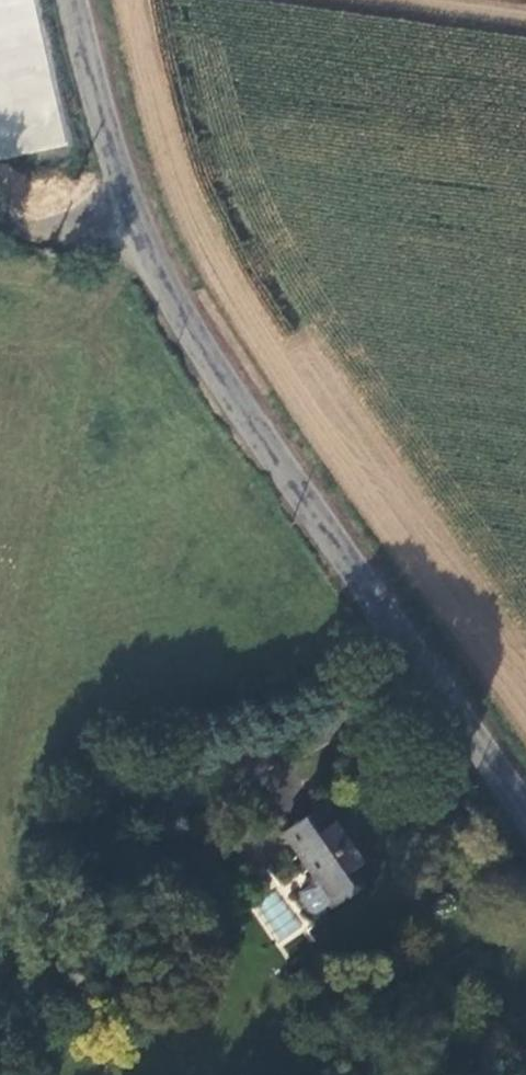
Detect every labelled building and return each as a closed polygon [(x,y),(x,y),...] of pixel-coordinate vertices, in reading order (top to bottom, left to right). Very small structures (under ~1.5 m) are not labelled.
[(62,148),(37,0),(0,0),(0,159),(62,148)] [(326,807),(288,834),(318,877),(317,883),(335,907),(376,878),(369,867),(366,870),(331,821),(335,819),(326,807)]
